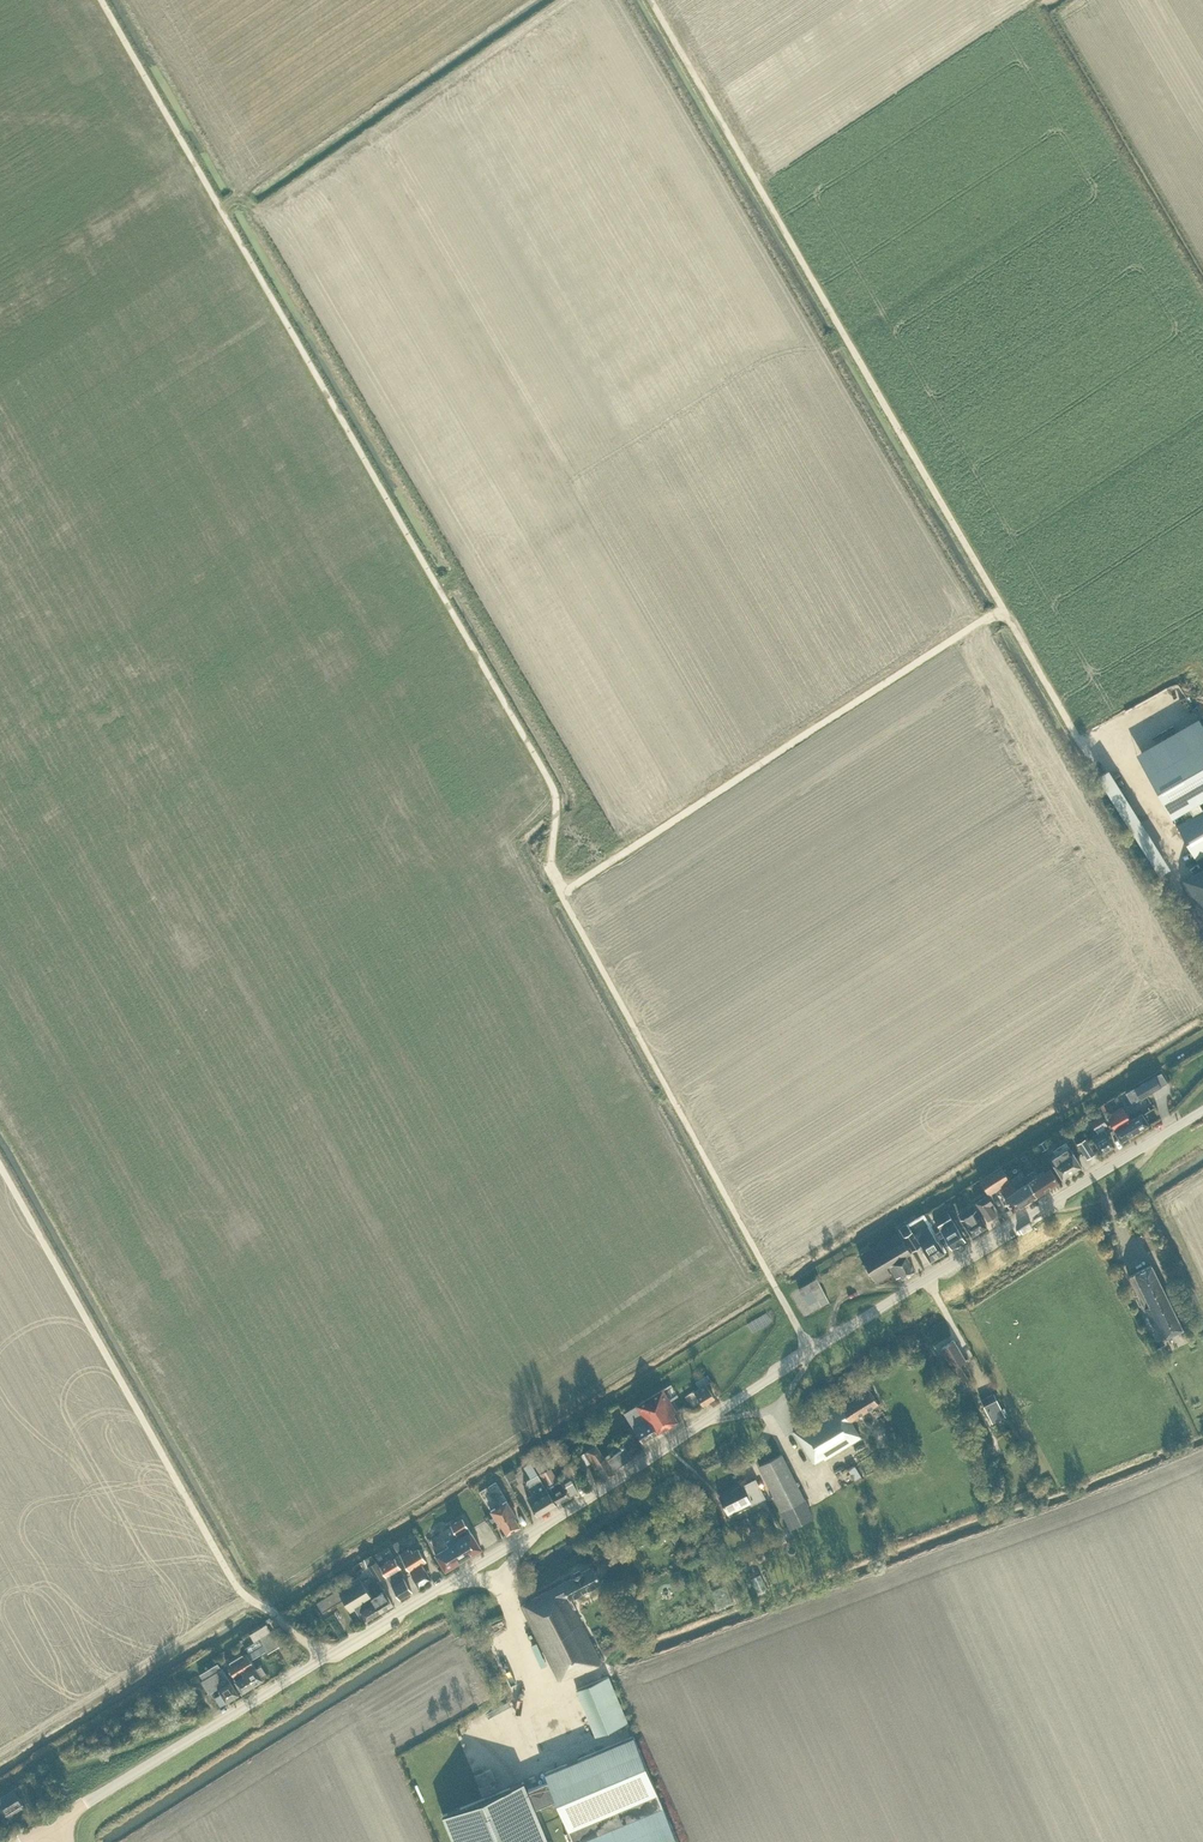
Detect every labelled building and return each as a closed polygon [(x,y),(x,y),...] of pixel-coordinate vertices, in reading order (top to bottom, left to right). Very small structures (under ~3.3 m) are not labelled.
[(1202,745),(1202,727),(1198,718),(1136,754),(1149,776),(1202,745)] [(1149,776),(1172,816),(1179,812),(1198,801),(1202,798),(1202,745),(1149,776)] [(1177,825),(1202,869),(1202,809),(1198,801),(1179,812),(1184,821),(1177,825)] [(1181,882),(1202,919),(1202,869),(1181,882)] [(1161,1087),(1155,1076),(1134,1088),(1140,1099),(1161,1087)] [(1141,1113),(1129,1120),(1122,1107),(1106,1116),(1110,1122),(1114,1129),(1113,1130),(1120,1142),(1148,1125),(1141,1113)] [(1103,1126),(1106,1124),(1101,1116),(1091,1122),(1097,1133),(1091,1137),(1101,1154),(1114,1146),(1106,1134),(1103,1129),(1103,1126)] [(1095,1154),(1085,1138),(1077,1143),(1087,1159),(1095,1154)] [(1049,1147),(1044,1140),(1037,1144),(1041,1151),(1049,1147)] [(1080,1168),(1081,1167),(1081,1166),(1080,1166),(1069,1146),(1068,1146),(1065,1141),(1055,1148),(1058,1153),(1049,1159),(1061,1178),(1062,1179),(1063,1179),(1063,1178),(1080,1167),(1080,1168)] [(1015,1190),(1012,1185),(1001,1167),(979,1180),(988,1195),(999,1189),(1001,1192),(1000,1192),(1012,1211),(1036,1196),(1027,1182),(1015,1190)] [(1033,1171),(1024,1176),(1026,1179),(1028,1182),(1027,1182),(1036,1196),(1058,1181),(1050,1168),(1044,1172),(1036,1176),(1035,1174),(1033,1171)] [(996,1216),(990,1205),(993,1203),(987,1195),(975,1202),(987,1221),(996,1216)] [(947,1205),(944,1201),(937,1206),(939,1210),(947,1205)] [(964,1240),(957,1228),(953,1222),(946,1210),(933,1218),(951,1248),(964,1240)] [(971,1236),(984,1228),(986,1227),(975,1210),(960,1219),(971,1236)] [(907,1223),(898,1228),(903,1236),(912,1250),(920,1246),(929,1261),(944,1253),(932,1233),(928,1226),(913,1234),(911,1231),(907,1223)] [(904,1276),(914,1270),(905,1256),(911,1253),(898,1232),(859,1256),(875,1283),(890,1274),(886,1267),(889,1266),(896,1278),(903,1274),(904,1276)] [(1165,1336),(1182,1328),(1151,1264),(1134,1272),(1134,1273),(1128,1276),(1137,1294),(1134,1295),(1139,1304),(1142,1302),(1148,1314),(1144,1316),(1156,1340),(1165,1335),(1165,1336)] [(811,1312),(829,1301),(817,1279),(798,1289),(811,1312)] [(949,1368),(956,1380),(952,1383),(956,1391),(965,1386),(962,1380),(966,1377),(958,1363),(965,1359),(953,1340),(941,1347),(952,1366),(949,1368)] [(1161,1357),(1166,1354),(1162,1345),(1156,1348),(1161,1357)] [(702,1406),(714,1398),(705,1384),(694,1392),(702,1406)] [(850,1420),(878,1403),(868,1388),(841,1406),(839,1403),(793,1431),(812,1462),(822,1456),(825,1459),(861,1437),(850,1420)] [(657,1433),(677,1421),(673,1413),(676,1411),(662,1389),(624,1412),(642,1443),(657,1433)] [(1005,1416),(993,1393),(980,1399),(988,1417),(989,1416),(992,1422),(1005,1416)] [(613,1469),(630,1457),(624,1447),(622,1443),(619,1445),(621,1449),(607,1459),(606,1459),(604,1457),(596,1445),(584,1452),(591,1462),(594,1468),(597,1466),(600,1470),(598,1472),(603,1479),(605,1478),(615,1472),(613,1469)] [(580,1454),(568,1461),(575,1472),(587,1465),(591,1462),(584,1452),(581,1454),(580,1454)] [(812,1517),(803,1498),(781,1453),(759,1464),(791,1528),(812,1517)] [(556,1479),(550,1468),(543,1456),(533,1461),(540,1474),(546,1484),(548,1487),(547,1487),(557,1503),(578,1491),(573,1483),(564,1488),(563,1486),(559,1480),(555,1483),(553,1480),(556,1479)] [(545,1487),(537,1474),(530,1462),(523,1466),(531,1477),(527,1480),(526,1484),(532,1494),(527,1498),(537,1515),(556,1504),(545,1487)] [(855,1464),(847,1469),(855,1482),(862,1477),(855,1464)] [(570,1465),(565,1469),(569,1475),(574,1471),(570,1465)] [(729,1515),(760,1500),(765,1497),(755,1478),(741,1485),(731,1490),(732,1491),(720,1497),(729,1515)] [(507,1501),(490,1511),(492,1514),(499,1526),(501,1525),(503,1527),(504,1530),(507,1533),(519,1526),(514,1517),(515,1516),(510,1506),(507,1501)] [(445,1571),(481,1549),(462,1518),(450,1525),(456,1536),(446,1542),(448,1546),(435,1554),(445,1571)] [(761,1537),(757,1529),(750,1532),(754,1540),(761,1537)] [(402,1549),(398,1541),(393,1543),(397,1551),(402,1549)] [(419,1587),(431,1579),(421,1564),(426,1561),(418,1548),(412,1552),(410,1549),(408,1551),(407,1549),(399,1554),(409,1571),(419,1587)] [(394,1556),(379,1565),(386,1577),(400,1599),(411,1591),(402,1576),(405,1575),(401,1567),(394,1556)] [(385,1575),(376,1560),(367,1566),(376,1580),(385,1575)] [(592,1566),(581,1572),(579,1570),(573,1573),(573,1576),(548,1589),(531,1598),(531,1599),(520,1605),(558,1680),(601,1662),(572,1608),(574,1607),(570,1598),(601,1582),(592,1566)] [(380,1612),(364,1585),(362,1582),(359,1576),(337,1589),(337,1590),(317,1603),(322,1611),(343,1599),(350,1611),(354,1608),(361,1619),(364,1617),(366,1620),(380,1612)] [(380,1612),(392,1605),(378,1582),(373,1585),(371,1581),(364,1585),(380,1612)] [(248,1653),(248,1654),(251,1659),(266,1650),(267,1652),(279,1645),(272,1633),(271,1632),(266,1624),(261,1627),(253,1632),(249,1634),(254,1642),(259,1639),(263,1645),(248,1653)] [(279,1640),(284,1637),(279,1629),(274,1632),(279,1640)] [(260,1676),(265,1673),(260,1665),(256,1668),(246,1653),(226,1665),(233,1676),(240,1671),(243,1676),(235,1681),(242,1693),(263,1680),(260,1676)] [(203,1680),(201,1681),(209,1693),(211,1692),(214,1697),(215,1697),(220,1706),(226,1702),(238,1695),(222,1668),(221,1668),(218,1663),(208,1669),(212,1674),(203,1680)] [(199,1674),(203,1680),(212,1674),(208,1669),(199,1674)] [(595,1735),(627,1722),(608,1675),(576,1688),(595,1735)] [(544,1772),(548,1781),(555,1799),(573,1841),(677,1841),(662,1805),(633,1735),(544,1772)] [(555,1799),(548,1781),(527,1789),(523,1781),(443,1815),(454,1841),(549,1841),(534,1808),(555,1799)] [(19,1797),(14,1788),(0,1797),(0,1802),(3,1807),(2,1807),(9,1818),(26,1807),(19,1797)]
